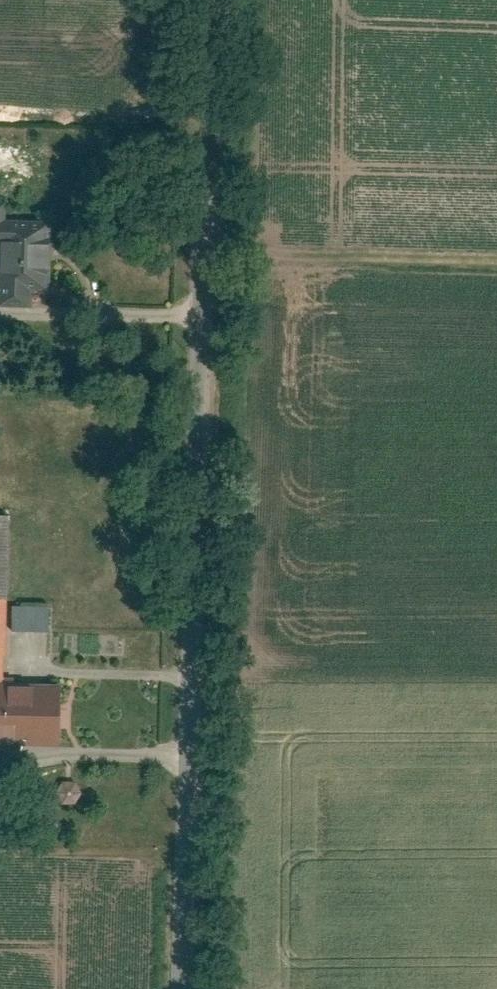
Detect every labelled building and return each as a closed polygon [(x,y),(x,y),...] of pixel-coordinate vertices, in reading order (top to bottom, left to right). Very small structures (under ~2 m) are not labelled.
[(46,287),(48,218),(4,217),(4,242),(0,242),(0,302),(28,303),(28,287),(46,287)] [(48,603),(12,603),(12,628),(48,627),(48,603)] [(55,740),(56,688),(0,687),(0,739),(55,740)]
